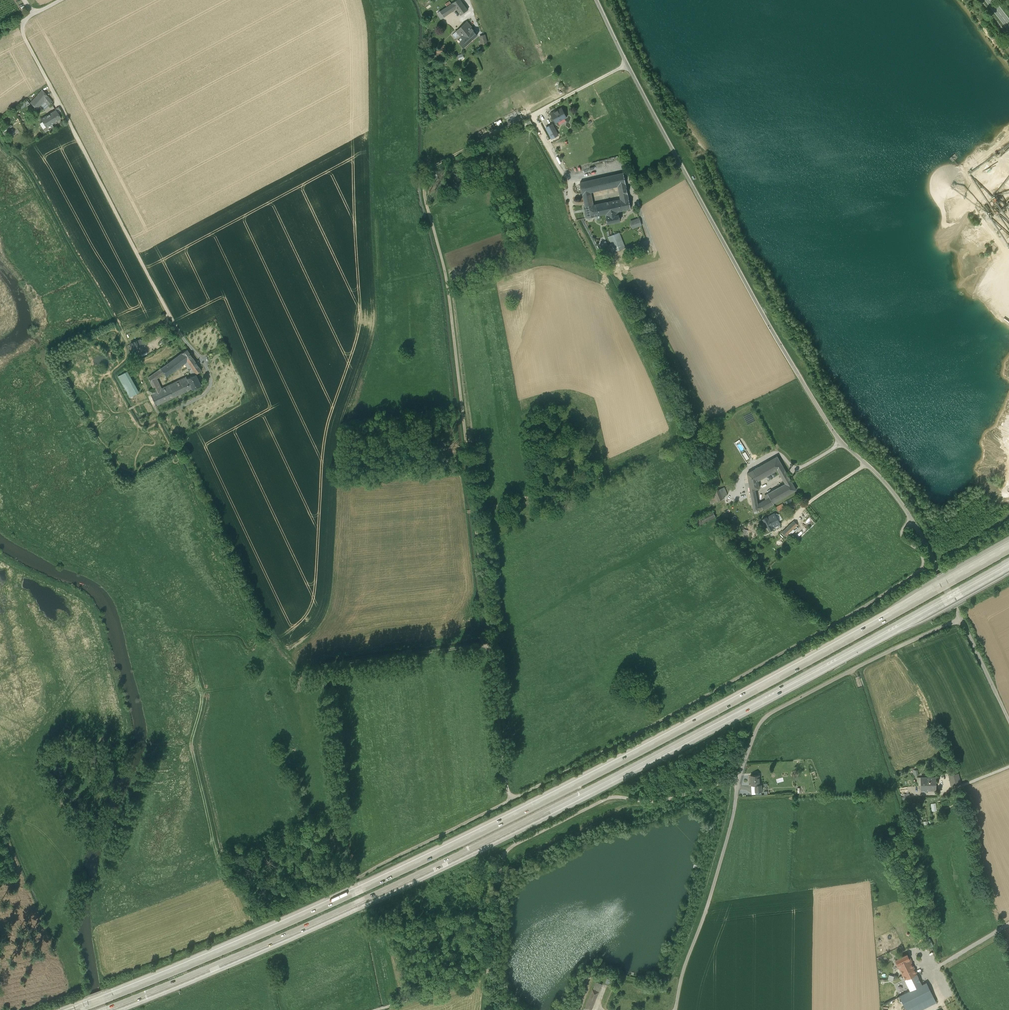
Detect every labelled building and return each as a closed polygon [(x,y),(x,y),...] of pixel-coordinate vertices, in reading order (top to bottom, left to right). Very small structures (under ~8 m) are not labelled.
[(452,3),(456,9),(460,15),(468,10),(460,0),(457,0),(452,3)] [(456,9),(452,3),(437,13),(441,19),(456,9)] [(461,38),(472,28),(467,21),(456,31),(459,36),(461,38)] [(463,40),(467,44),(477,35),(472,28),(461,38),(463,40)] [(485,34),(479,35),(481,44),(487,42),(485,34)] [(435,49),(435,55),(446,54),(445,44),(441,45),(441,48),(435,49)] [(42,90),(31,103),(36,109),(44,100),(48,105),(52,102),(42,90)] [(561,108),(551,114),(556,122),(566,117),(561,108)] [(46,127),(46,128),(47,127),(51,124),(61,118),(55,109),(41,119),(42,122),(46,127)] [(521,122),(524,127),(532,123),(529,118),(521,122)] [(546,128),(552,138),(558,135),(552,124),(546,128)] [(618,186),(626,184),(623,173),(580,182),(582,193),(591,192),(618,186)] [(585,206),(593,205),(591,192),(582,193),(585,206)] [(605,213),(618,211),(631,209),(628,198),(621,199),(593,205),(585,206),(587,217),(605,213)] [(618,211),(605,213),(607,223),(620,221),(618,211)] [(619,233),(608,237),(614,252),(625,248),(619,233)] [(130,344),(132,350),(148,343),(145,337),(130,344)] [(210,357),(223,351),(221,346),(208,352),(210,357)] [(164,373),(166,376),(184,364),(187,362),(191,366),(196,363),(187,349),(161,368),(164,373)] [(195,374),(196,374),(192,369),(191,366),(187,362),(184,364),(192,376),(195,374)] [(198,366),(192,369),(196,374),(201,370),(198,366)] [(138,392),(127,371),(118,376),(130,397),(138,392)] [(158,377),(155,373),(148,377),(153,389),(148,390),(151,395),(161,390),(156,379),(158,377)] [(192,390),(201,385),(198,380),(195,374),(192,376),(186,378),(191,389),(192,390)] [(191,389),(186,378),(174,384),(175,385),(168,389),(167,387),(161,390),(151,395),(156,406),(191,389)] [(741,443),(737,446),(743,454),(747,451),(741,443)] [(777,456),(751,471),(758,481),(777,470),(782,466),(777,456)] [(791,480),(782,466),(777,470),(785,483),(791,480)] [(751,471),(747,473),(751,496),(755,495),(755,490),(755,489),(759,489),(758,481),(751,471)] [(796,490),(791,480),(785,483),(767,493),(770,498),(773,503),(796,490)] [(727,495),(724,487),(713,492),(717,501),(724,498),(723,496),(727,495)] [(761,503),(757,504),(752,505),(753,511),(763,508),(764,510),(774,504),(773,503),(770,498),(764,502),(761,503)] [(782,504),(776,507),(779,512),(785,509),(782,504)] [(700,516),(701,517),(704,523),(715,517),(712,510),(700,516)] [(775,514),(767,518),(772,527),(780,523),(775,514)] [(693,521),(696,527),(704,523),(701,517),(693,521)] [(766,517),(762,519),(769,531),(773,529),(772,527),(767,518),(766,517)] [(794,521),(779,535),(783,539),(798,524),(794,521)] [(706,527),(704,523),(696,527),(699,531),(706,527)] [(958,773),(948,774),(951,786),(960,784),(958,773)] [(759,775),(750,775),(751,785),(755,785),(760,784),(759,775)] [(936,777),(920,777),(920,790),(936,790),(936,777)] [(925,941),(928,948),(933,946),(931,939),(925,941)] [(907,954),(895,960),(898,964),(909,959),(907,954)] [(914,969),(909,959),(898,964),(902,974),(904,980),(919,972),(917,967),(914,969)] [(923,964),(917,967),(919,972),(920,974),(926,971),(923,964)] [(904,980),(902,974),(896,977),(903,993),(909,990),(904,980)] [(935,989),(928,975),(922,978),(924,983),(920,985),(909,990),(903,993),(907,1002),(935,989)] [(602,984),(596,982),(593,989),(592,989),(585,1008),(590,1009),(591,1009),(602,984)]
